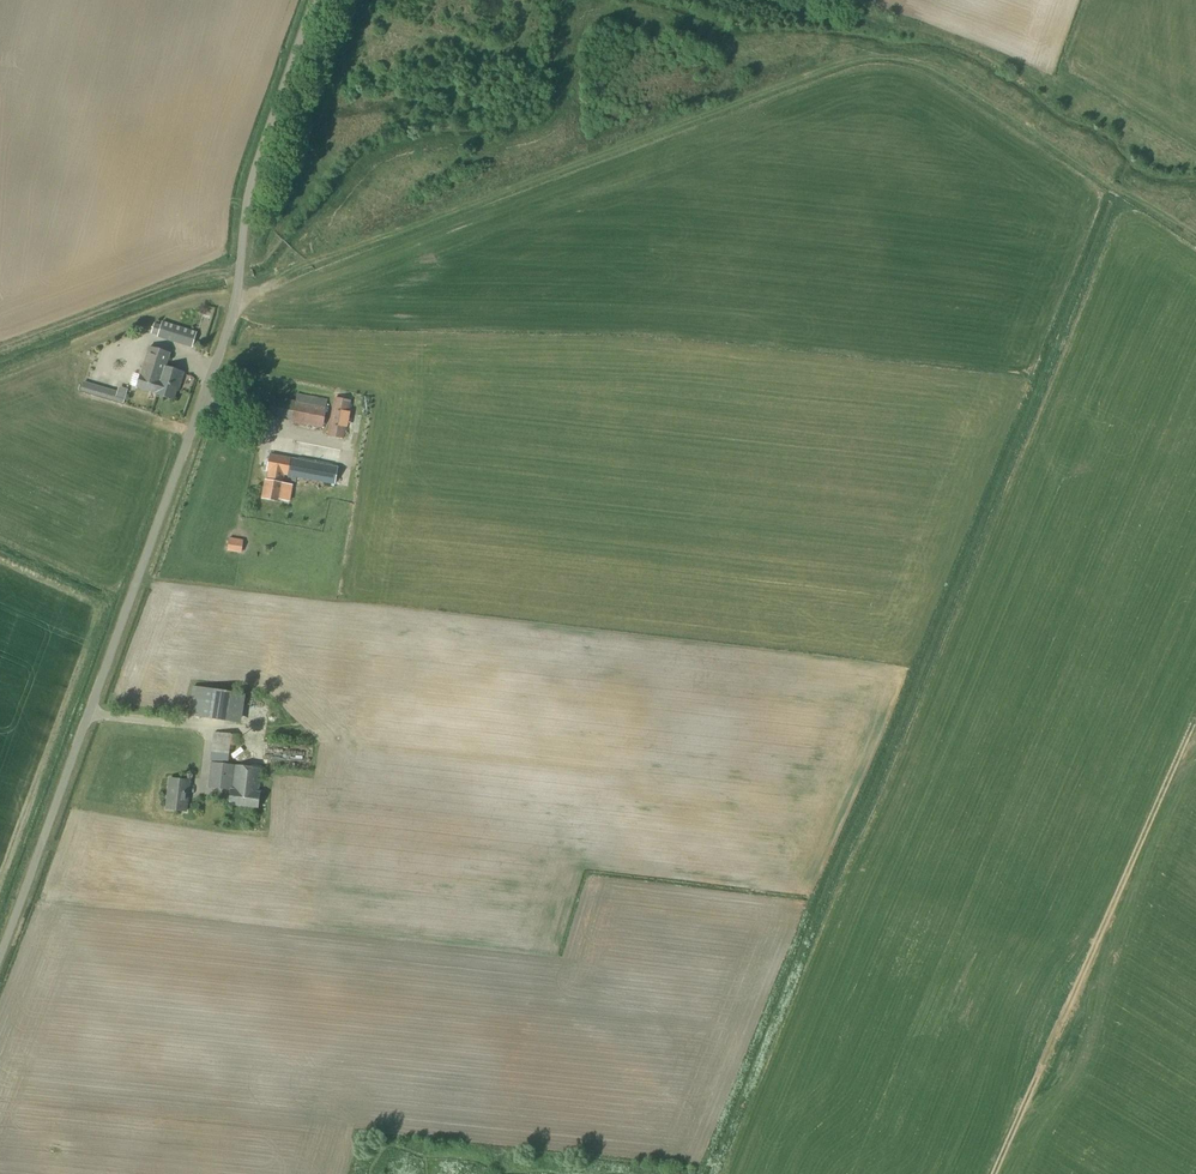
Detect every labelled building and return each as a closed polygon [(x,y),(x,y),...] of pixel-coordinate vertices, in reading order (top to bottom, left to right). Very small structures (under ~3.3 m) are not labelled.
[(198,333),(163,322),(162,326),(156,324),(153,334),(194,347),(198,333)] [(180,388),(185,373),(166,366),(170,353),(149,347),(137,388),(173,400),(178,387),(180,388)] [(83,382),(80,392),(124,404),(128,389),(119,386),(117,392),(83,382)] [(322,428),(328,399),(297,393),(296,401),(271,396),(267,416),(291,420),(291,423),(322,428)] [(344,439),(350,400),(334,397),(327,436),(344,439)] [(334,485),(338,467),(270,453),(266,472),(269,473),(267,481),(265,480),(261,499),(279,502),(282,484),(284,476),(334,485)] [(241,553),(243,540),(229,538),(227,551),(241,553)] [(234,722),(239,693),(192,687),(187,715),(234,722)] [(238,746),(239,735),(214,732),(210,763),(207,788),(230,791),(228,805),(258,808),(260,792),(259,792),(262,768),(235,766),(231,765),(233,746),(238,746)] [(186,811),(190,781),(169,779),(165,809),(186,811)]
